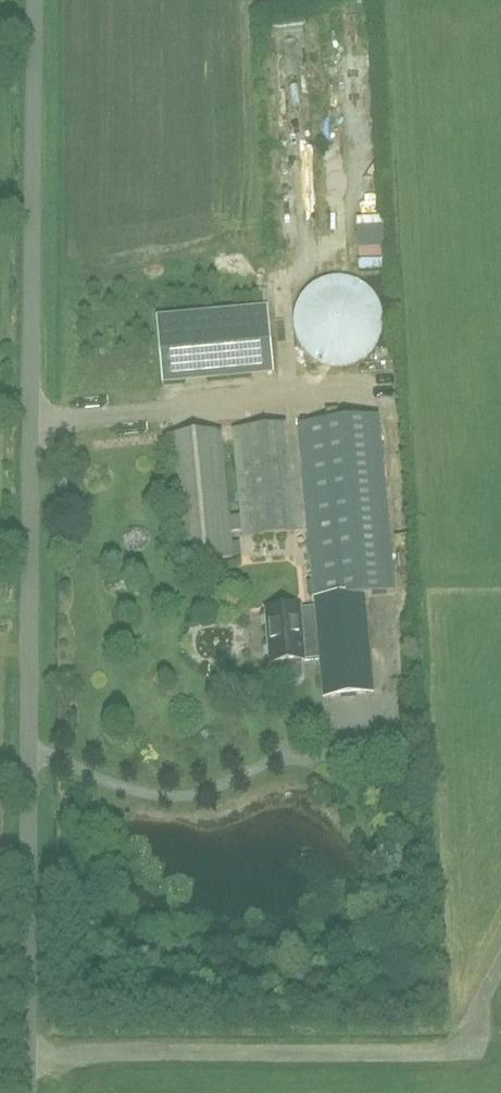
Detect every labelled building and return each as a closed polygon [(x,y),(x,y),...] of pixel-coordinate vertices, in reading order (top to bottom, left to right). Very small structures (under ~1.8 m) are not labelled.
[(290,83),(289,136),(312,137),(314,84),(290,83)] [(385,113),(366,111),(365,122),(384,124),(385,113)] [(342,155),(324,162),(332,180),(350,173),(342,155)] [(381,333),(382,322),(381,310),(376,299),(369,290),(360,283),(349,279),(338,277),(326,279),(316,283),(306,290),(299,299),(295,310),(293,322),(295,333),(299,344),(306,353),(316,360),(326,364),(338,366),(349,364),(360,360),(369,353),(376,344),(381,333)] [(168,377),(275,371),(271,306),(164,312),(168,377)] [(299,607),(264,611),(269,665),(273,665),(275,680),(279,684),(297,682),(301,677),(299,662),(304,662),(304,660),(319,658),(323,698),(372,693),(363,595),(393,592),(377,417),(298,425),(318,633),(302,635),(299,607)] [(285,426),(233,431),(242,539),(294,534),(285,426)] [(220,432),(168,437),(179,563),(231,559),(220,432)]
